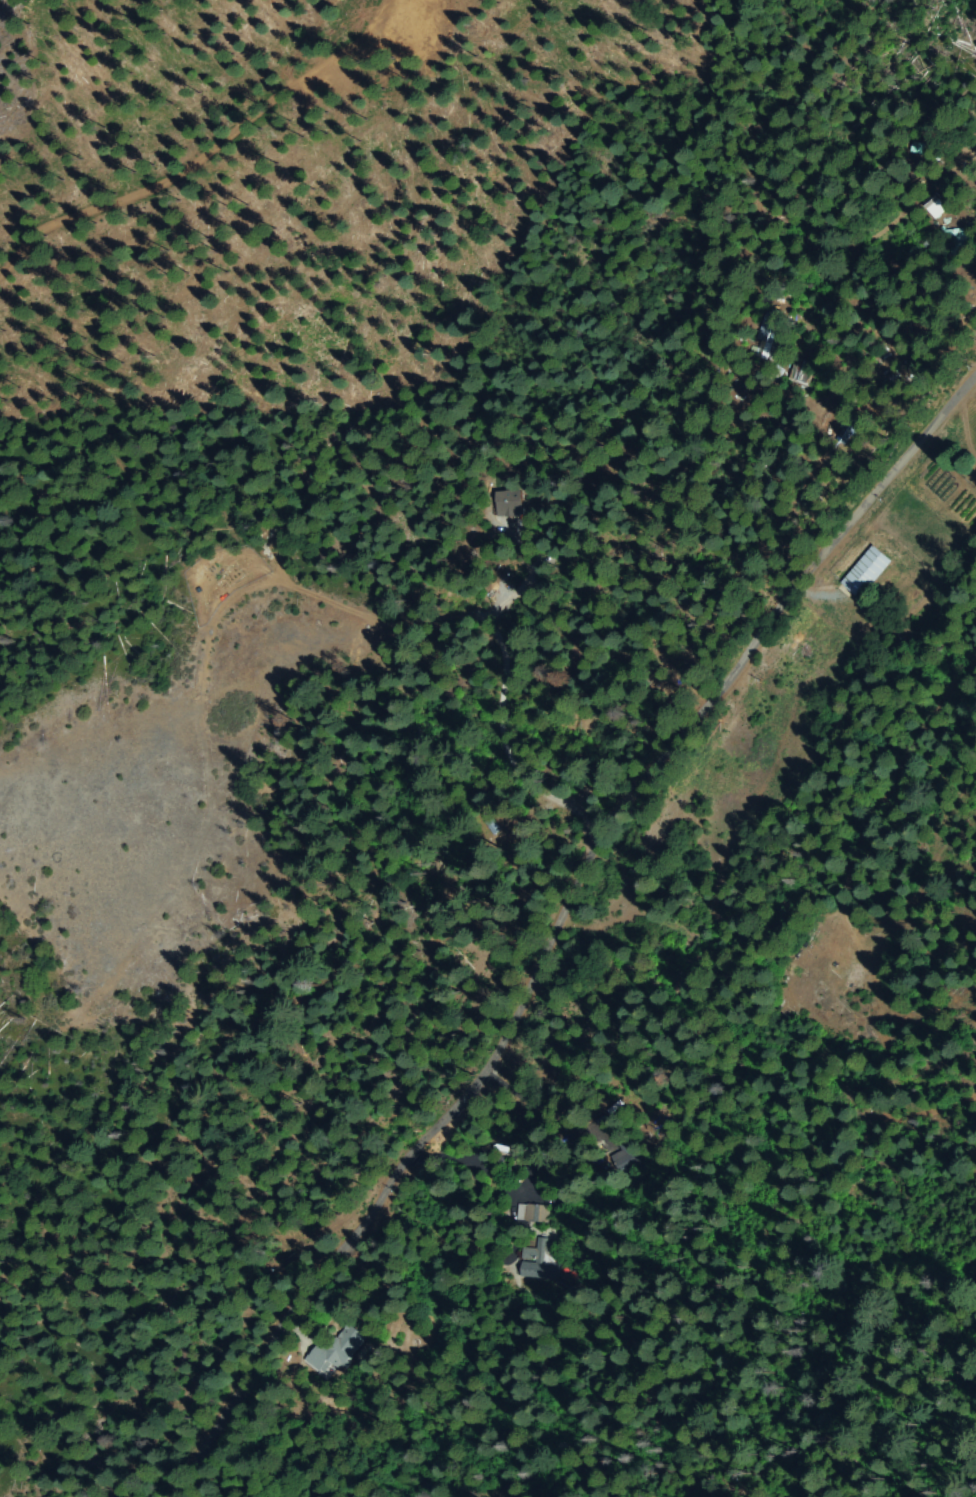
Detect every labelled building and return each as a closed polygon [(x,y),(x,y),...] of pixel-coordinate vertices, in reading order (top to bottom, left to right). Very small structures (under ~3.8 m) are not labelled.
[(908,153),(909,143),(924,145),(922,155),(908,153)] [(930,215),(923,206),(934,197),(941,206),(930,215)] [(937,216),(941,211),(947,218),(943,222),(937,216)] [(972,225),(975,237),(975,244),(958,249),(962,260),(953,263),(944,235),(972,225)] [(763,309),(781,312),(775,361),(757,359),(763,309)] [(819,366),(805,389),(790,379),(804,356),(819,366)] [(857,425),(845,444),(837,439),(850,420),(857,425)] [(493,494),(497,518),(525,513),(520,489),(493,494)] [(862,603),(843,592),(869,547),(888,558),(862,603)] [(612,1138),(629,1134),(636,1167),(619,1171),(612,1138)] [(516,1221),(516,1208),(546,1208),(546,1221),(516,1221)] [(559,1245),(559,1257),(551,1256),(551,1266),(537,1266),(537,1259),(523,1259),(523,1249),(538,1249),(538,1239),(546,1240),(546,1244),(559,1245)] [(367,1338),(341,1369),(330,1360),(320,1372),(307,1361),(324,1341),(331,1348),(350,1324),(367,1338)]
